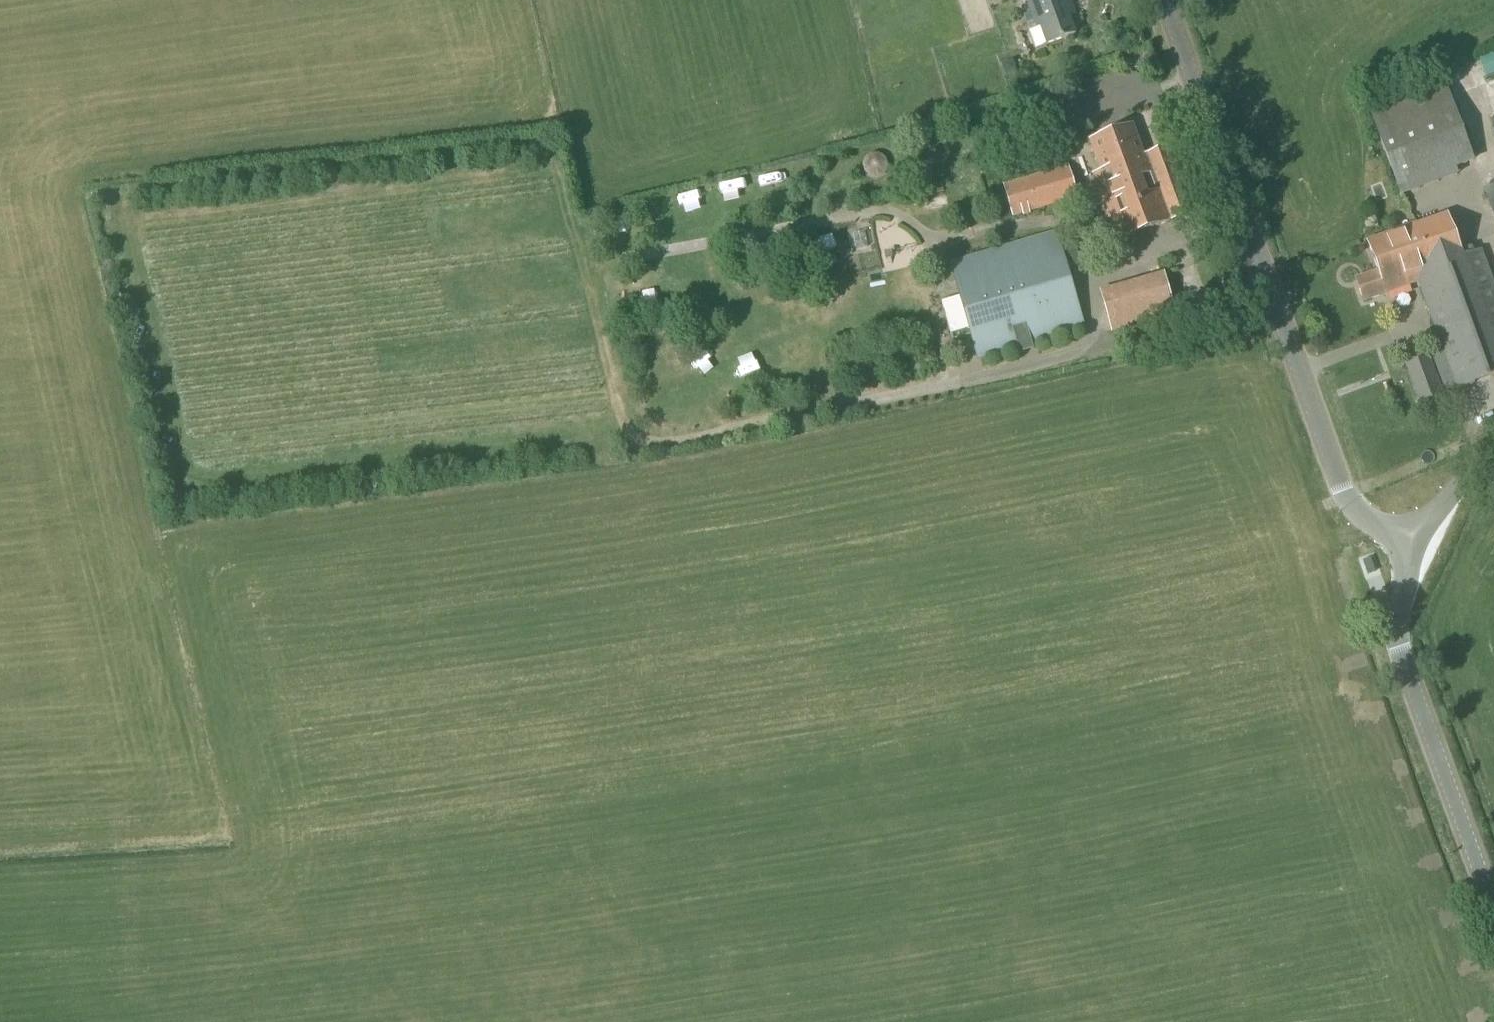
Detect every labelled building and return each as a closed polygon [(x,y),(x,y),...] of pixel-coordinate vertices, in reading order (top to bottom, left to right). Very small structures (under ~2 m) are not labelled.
[(1037,29),(1029,32),(1035,49),(1074,35),(1064,9),(1071,7),(1069,0),(1027,0),(1037,29)] [(1483,47),(1491,78),(1493,77),(1493,45),(1483,47)] [(1400,197),(1476,169),(1442,77),(1366,105),(1400,197)] [(1144,155),(1133,126),(1089,142),(1096,161),(1099,172),(1092,174),(1116,240),(1168,221),(1168,222),(1196,212),(1172,146),(1144,155)] [(1013,217),(1077,198),(1068,166),(1004,186),(1013,217)] [(1483,190),(1493,220),(1493,185),(1483,190)] [(1447,214),(1367,243),(1377,270),(1355,279),(1363,302),(1417,282),(1457,390),(1493,376),(1493,287),(1480,250),(1463,257),(1447,214)] [(980,360),(1084,329),(1055,232),(951,263),(980,360)] [(1418,404),(1443,395),(1429,357),(1405,366),(1418,404)]
